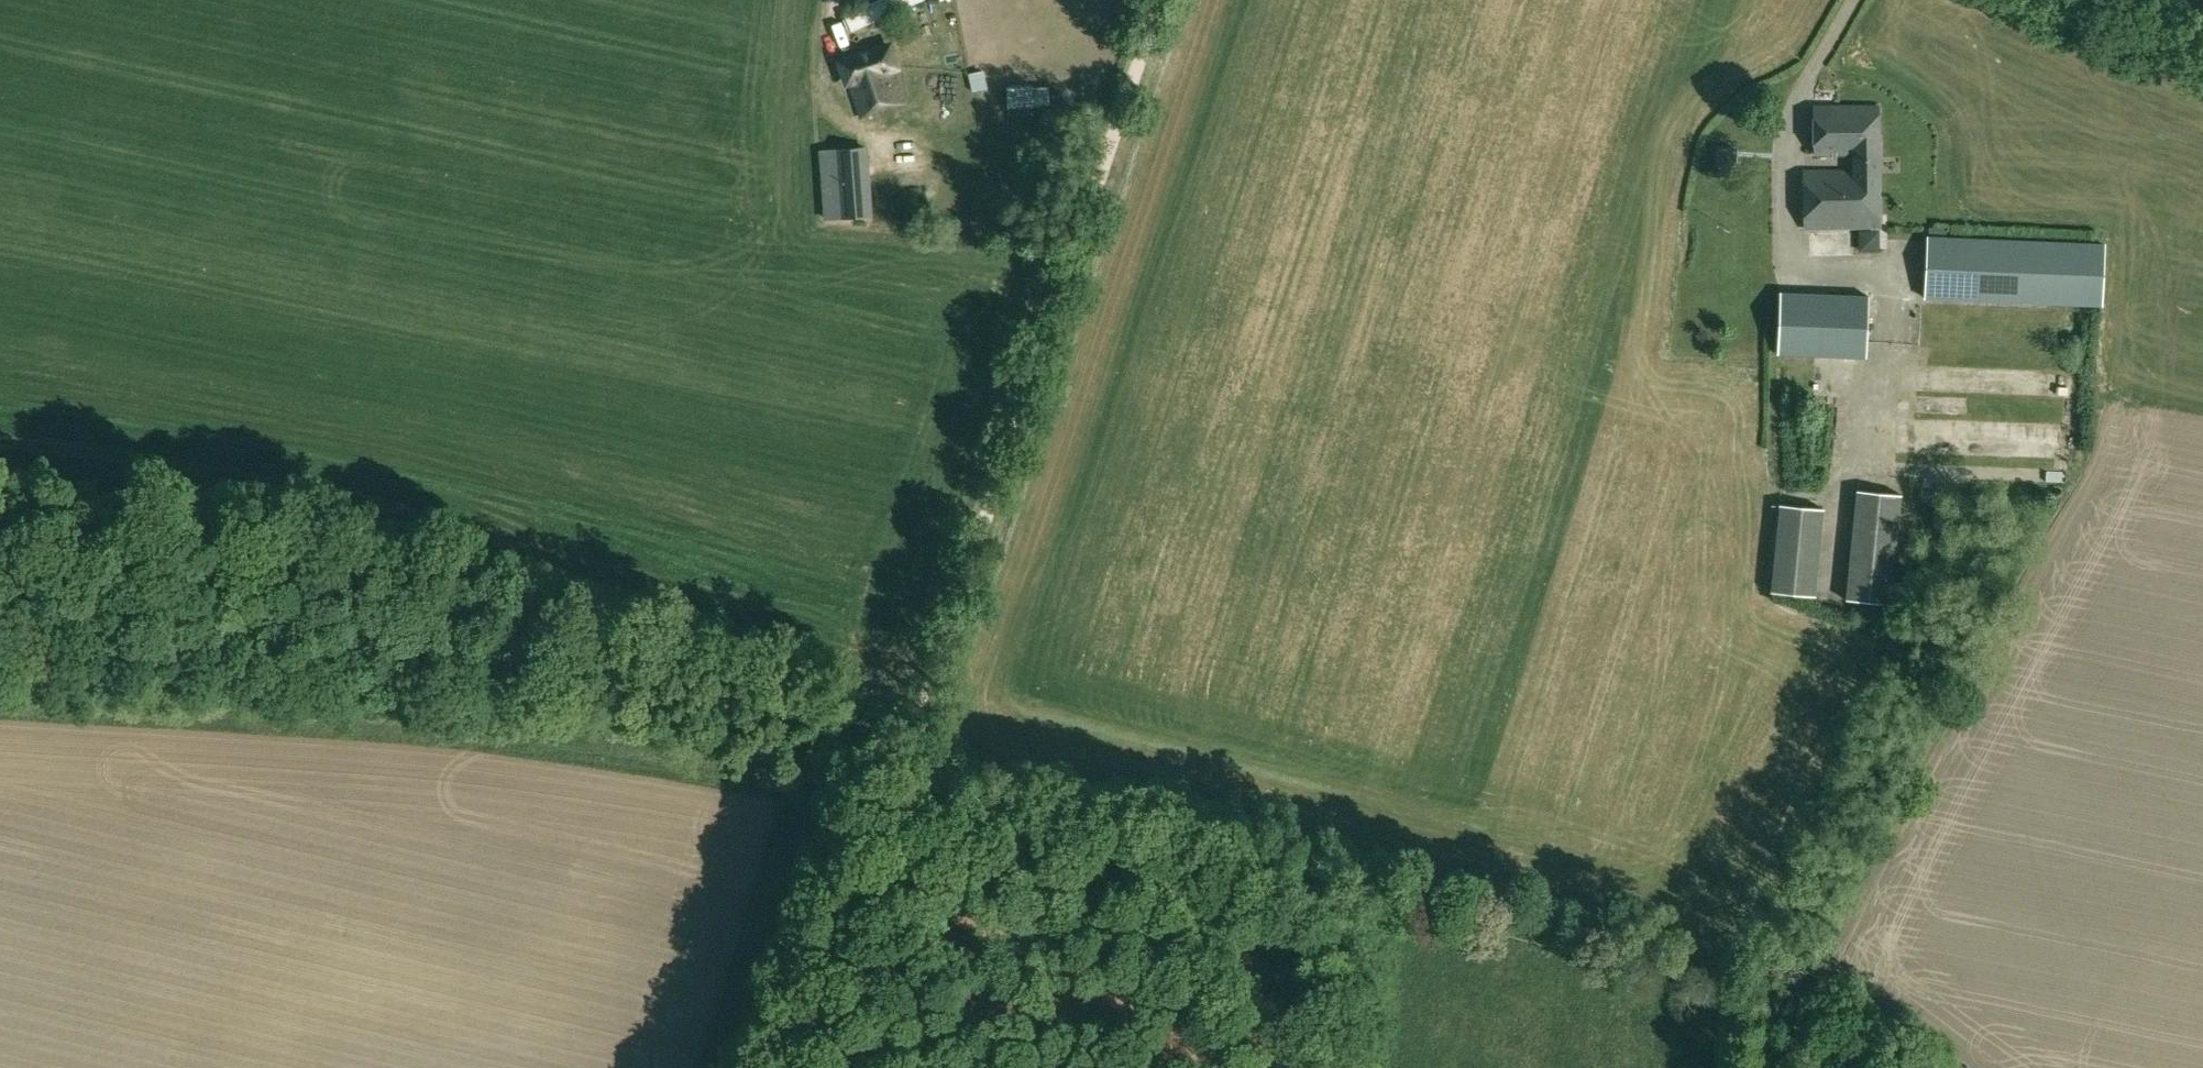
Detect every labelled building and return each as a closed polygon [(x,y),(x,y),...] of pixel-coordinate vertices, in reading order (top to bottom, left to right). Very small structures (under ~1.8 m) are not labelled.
[(892,23),(884,0),(881,0),(851,10),(859,34),(892,23)] [(914,12),(934,2),(933,0),(908,0),(914,12)] [(903,98),(894,69),(896,69),(888,45),(839,61),(846,85),(850,83),(859,112),(903,98)] [(1007,86),(1007,108),(1034,107),(1034,105),(1050,104),(1049,86),(1033,86),(1033,84),(1007,86)] [(1804,228),(1880,226),(1878,107),(1813,108),(1814,156),(1853,156),(1853,171),(1804,171),(1804,228)] [(890,162),(901,161),(900,140),(889,140),(890,162)] [(867,148),(819,151),(824,218),(872,215),(867,148)] [(1929,237),(1926,298),(2101,305),(2104,244),(1929,237)] [(1865,352),(1871,293),(1790,287),(1784,346),(1865,352)] [(1901,495),(1856,491),(1846,599),(1891,604),(1901,495)] [(1824,509),(1779,504),(1770,592),(1815,596),(1824,509)]
